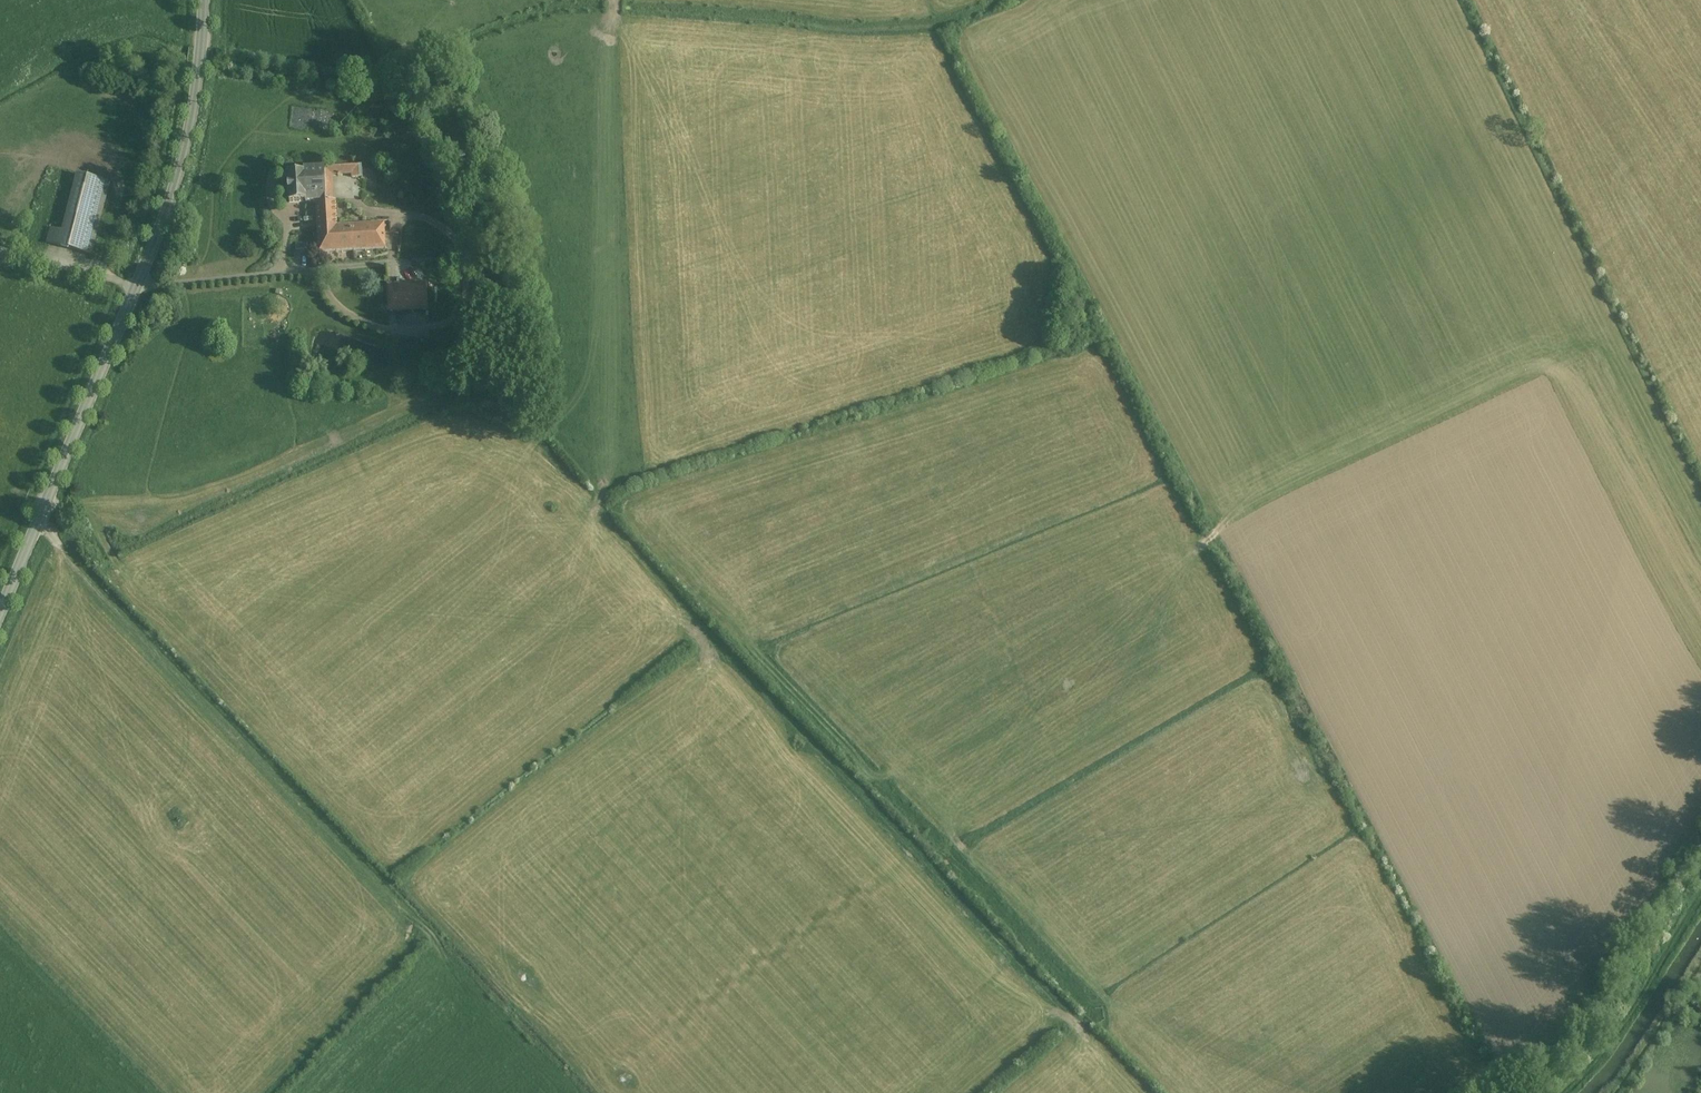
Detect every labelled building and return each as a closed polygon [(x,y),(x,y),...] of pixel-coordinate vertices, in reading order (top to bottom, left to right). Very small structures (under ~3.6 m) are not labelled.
[(385,167),(304,171),(304,175),(288,176),(289,205),(306,204),(317,204),(323,204),(387,200),(385,167)] [(110,183),(77,175),(63,232),(51,229),(47,243),(91,255),(110,183)] [(333,207),(323,208),(323,204),(317,204),(320,254),(386,250),(385,226),(334,229),(333,207)] [(427,283),(387,284),(389,311),(428,310),(427,283)]
